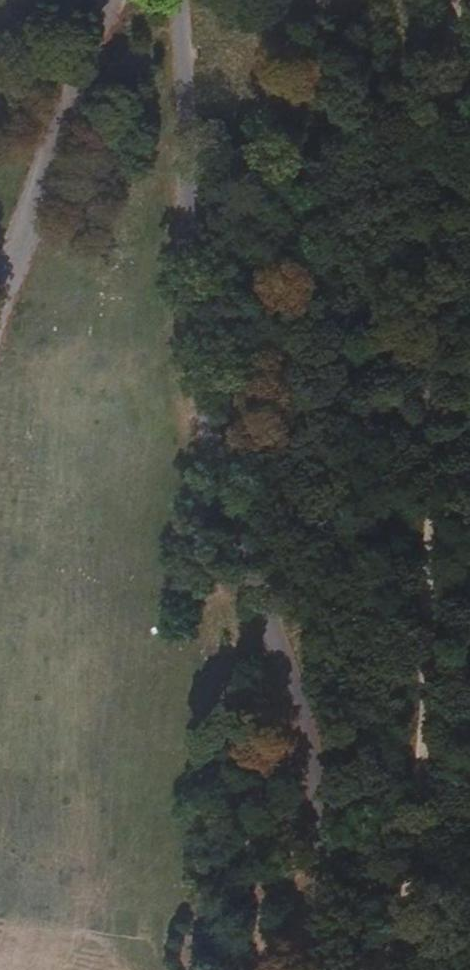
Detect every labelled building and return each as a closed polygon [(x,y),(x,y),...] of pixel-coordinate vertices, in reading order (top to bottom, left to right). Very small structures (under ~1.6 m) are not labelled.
[(301,235),(289,221),(280,228),(291,243),(301,235)]
